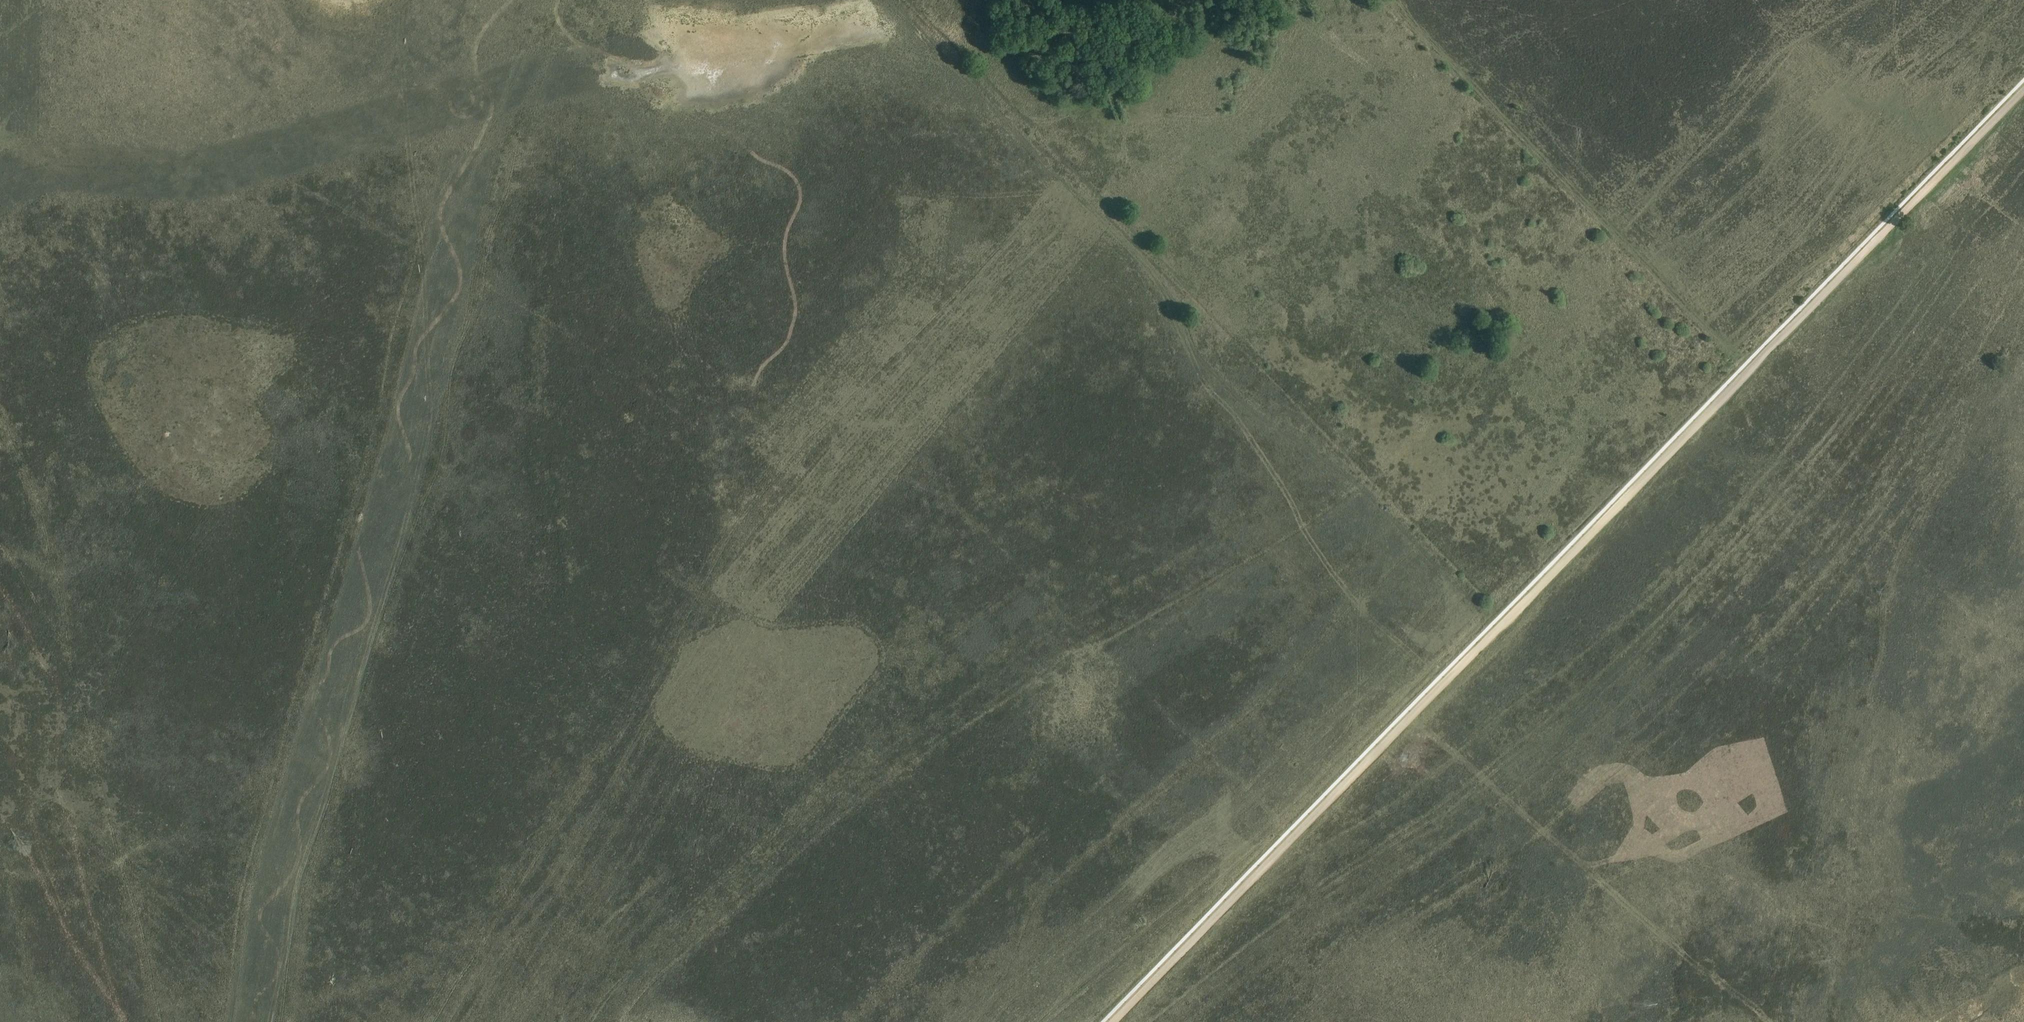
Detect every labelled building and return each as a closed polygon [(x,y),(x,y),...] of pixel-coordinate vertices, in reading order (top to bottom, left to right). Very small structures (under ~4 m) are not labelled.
[(1893,197),(1899,203),(1906,195),(1900,190),(1893,197)]
